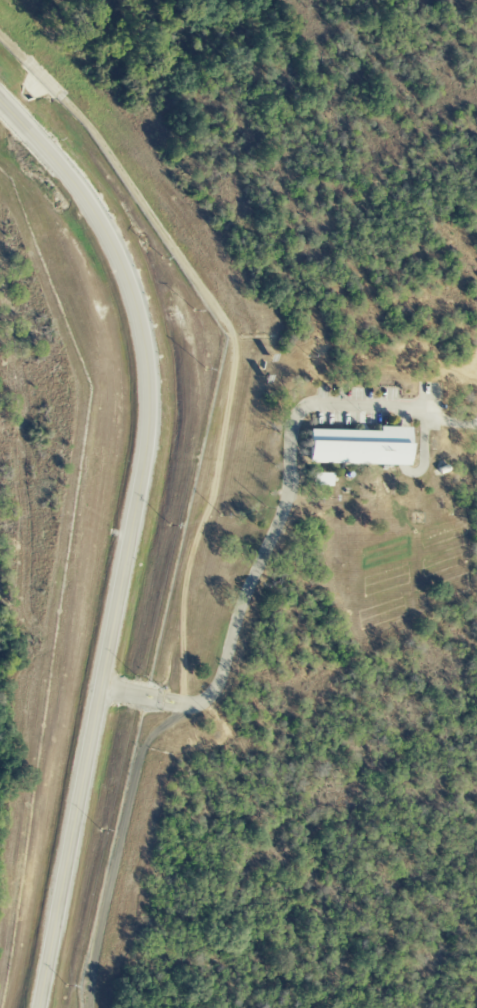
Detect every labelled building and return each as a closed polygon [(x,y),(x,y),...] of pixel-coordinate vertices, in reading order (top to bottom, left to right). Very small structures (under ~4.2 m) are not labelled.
[(310,463),(311,430),(381,432),(381,426),(403,427),(408,427),(407,465),(402,465),(310,463)] [(311,486),(311,473),(330,473),(329,486),(311,486)]
